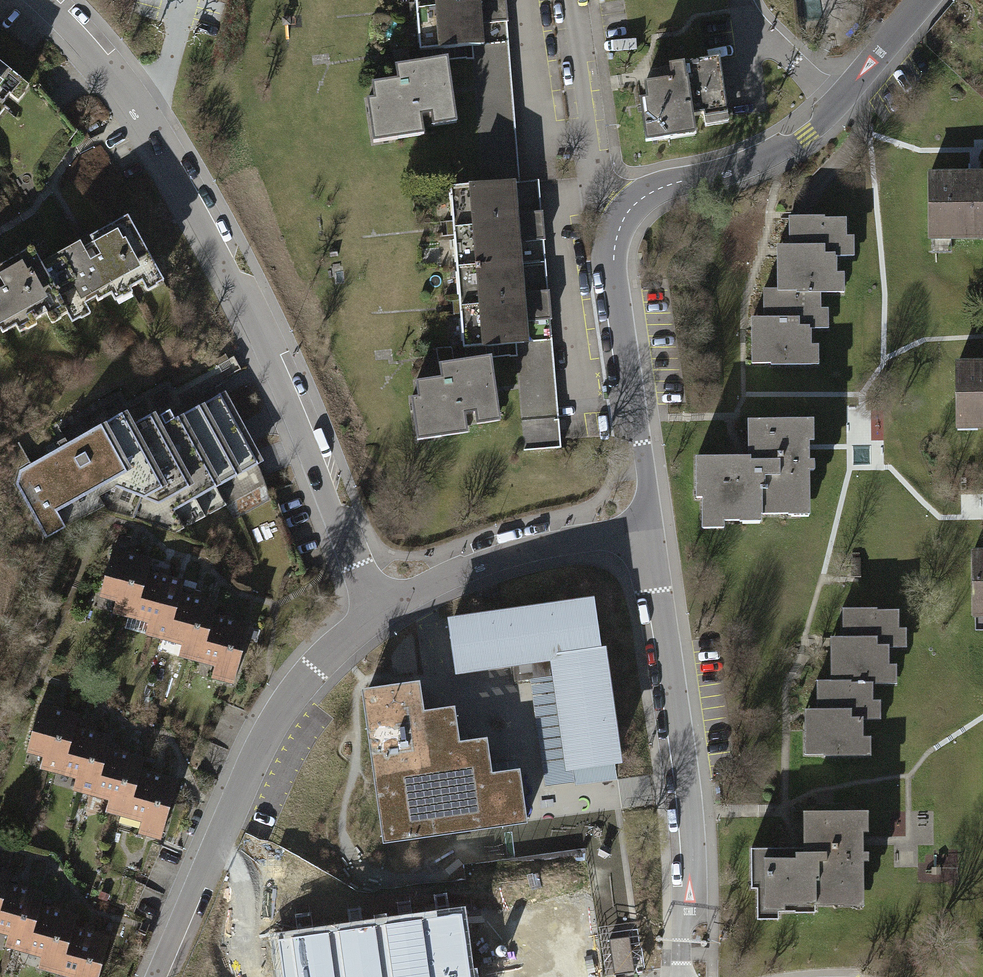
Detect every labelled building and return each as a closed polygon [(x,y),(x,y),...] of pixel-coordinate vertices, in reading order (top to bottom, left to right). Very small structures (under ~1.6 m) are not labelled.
[(426,50),(470,47),(510,43),(506,0),(422,0),(426,50)] [(510,43),(470,47),(482,185),(522,181),(510,43)] [(24,73),(0,54),(0,104),(24,73)] [(369,104),(374,144),(428,136),(425,118),(436,116),(438,125),(460,122),(451,61),(399,68),(402,83),(373,87),(375,102),(369,104)] [(637,102),(642,144),(693,137),(692,130),(726,126),(717,63),(669,69),(671,83),(642,87),(644,101),(637,102)] [(930,175),(931,239),(982,239),(982,174),(930,175)] [(482,185),(453,187),(468,349),(552,341),(538,180),(522,181),(482,185)] [(89,241),(64,254),(91,302),(164,261),(137,214),(100,235),(110,253),(99,259),(89,241)] [(752,320),(753,366),(819,365),(819,347),(812,347),(812,330),(828,330),(828,310),(821,311),(821,294),(844,294),(844,275),(838,275),(837,259),(853,258),(853,238),(846,238),(845,221),(823,221),(823,218),(788,218),(788,247),(777,248),(777,292),(763,292),(764,320),(752,320)] [(64,292),(38,246),(0,268),(0,269),(8,284),(0,289),(0,327),(64,292)] [(412,404),(418,444),(472,437),(469,419),(480,417),(482,426),(504,423),(495,362),(443,369),(446,384),(417,388),(419,403),(412,404)] [(957,367),(957,431),(982,431),(982,367),(957,367)] [(128,411),(19,469),(14,484),(45,540),(105,507),(171,533),(269,481),(222,395),(177,419),(170,406),(135,425),(128,411)] [(698,499),(698,529),(719,530),(719,522),(756,522),(756,516),(807,517),(808,473),(814,473),(814,464),(809,464),(809,443),(815,443),(815,423),(748,422),(747,460),(691,459),(691,499),(698,499)] [(971,544),(971,609),(982,609),(982,544),(971,544)] [(111,615),(136,622),(151,573),(154,562),(115,551),(101,599),(115,603),(111,615)] [(144,638),(169,645),(184,596),(187,583),(151,573),(136,622),(148,625),(144,638)] [(179,659),(203,666),(217,616),(220,607),(184,596),(169,645),(182,649),(179,659)] [(805,706),(806,751),(872,751),(872,733),(865,733),(865,716),(881,716),(881,696),(874,696),(874,680),(897,680),(897,661),(891,661),(890,644),(906,644),(906,624),(899,624),(898,607),(876,607),(876,603),(841,604),(842,633),(830,633),(831,677),(816,677),(817,706),(805,706)] [(594,604),(450,625),(456,668),(556,654),(572,769),(615,763),(594,604)] [(234,686),(251,626),(217,616),(203,666),(215,669),(212,680),(234,686)] [(413,684),(367,690),(389,840),(525,822),(518,776),(493,778),(488,740),(454,744),(449,709),(418,713),(413,684)] [(38,772),(63,779),(78,730),(81,719),(42,708),(27,756),(42,761),(38,772)] [(71,795),(96,802),(111,753),(114,741),(78,730),(63,779),(74,783),(71,795)] [(106,816),(130,823),(144,773),(147,764),(111,753),(96,802),(109,806),(106,816)] [(160,844),(178,783),(144,773),(130,823),(142,827),(139,837),(160,844)] [(753,885),(754,915),(775,914),(775,906),(812,905),(811,899),(863,897),(861,853),(868,853),(867,844),(862,844),(862,824),(867,824),(866,803),(799,805),(801,844),(748,845),(749,885),(753,885)] [(10,881),(14,870),(0,866),(0,917),(10,881)] [(29,953),(43,904),(47,892),(10,881),(0,917),(0,932),(7,934),(4,946),(29,953)] [(39,967),(62,974),(77,924),(80,915),(43,904),(29,953),(42,957),(39,967)] [(279,939),(285,976),(470,976),(462,914),(279,939)] [(111,934),(77,924),(62,974),(73,976),(98,976),(111,934)] [(609,942),(613,976),(619,976),(634,975),(630,940),(609,942)]
